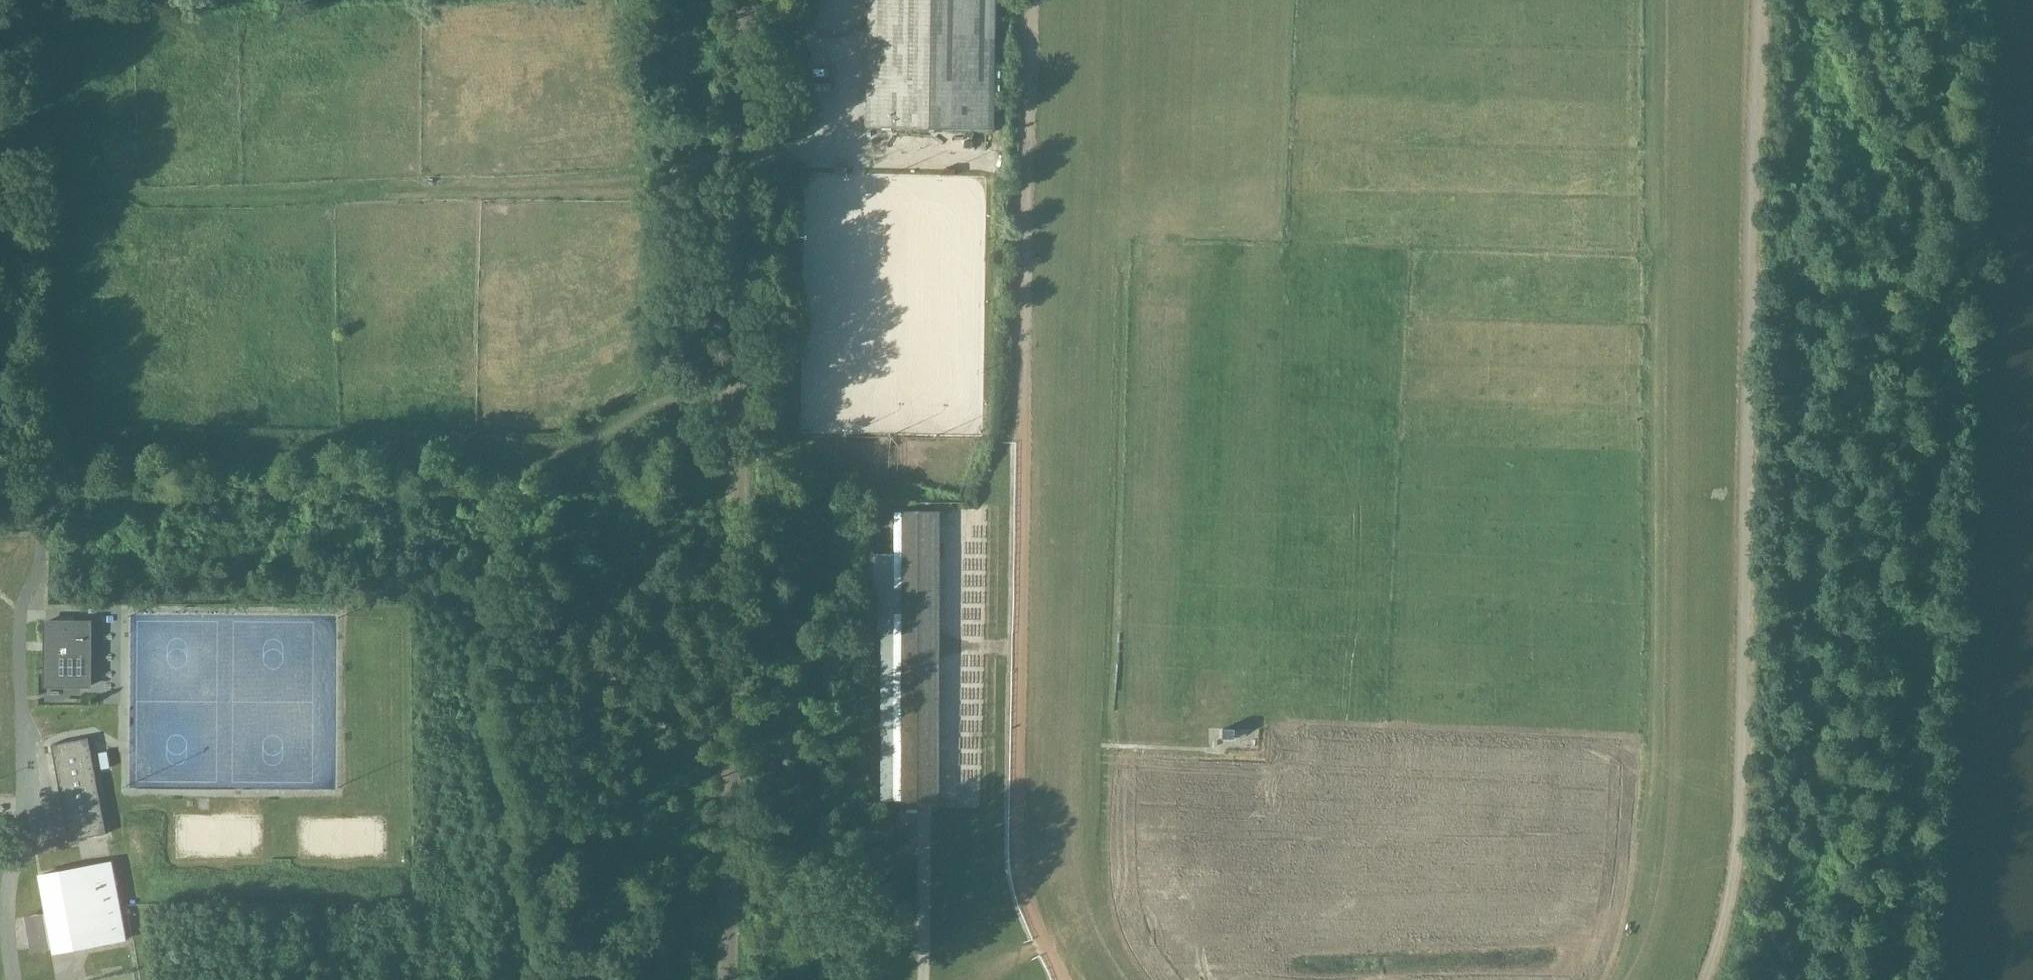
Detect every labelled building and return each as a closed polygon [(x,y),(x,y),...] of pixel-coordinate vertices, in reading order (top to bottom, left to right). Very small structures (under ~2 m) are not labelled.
[(871,126),(996,127),(997,0),(871,0),(871,126)] [(882,632),(881,725),(881,801),(907,801),(906,807),(915,807),(915,800),(939,801),(940,658),(940,631),(940,511),(894,510),(895,554),(874,554),(874,589),(878,589),(878,632),(882,632)] [(90,621),(45,621),(45,685),(89,685),(90,621)] [(1222,730),(1222,740),(1235,739),(1235,729),(1222,730)] [(105,833),(86,743),(84,737),(48,745),(68,841),(105,833)] [(110,861),(41,874),(55,948),(91,941),(92,945),(124,939),(110,861)]
